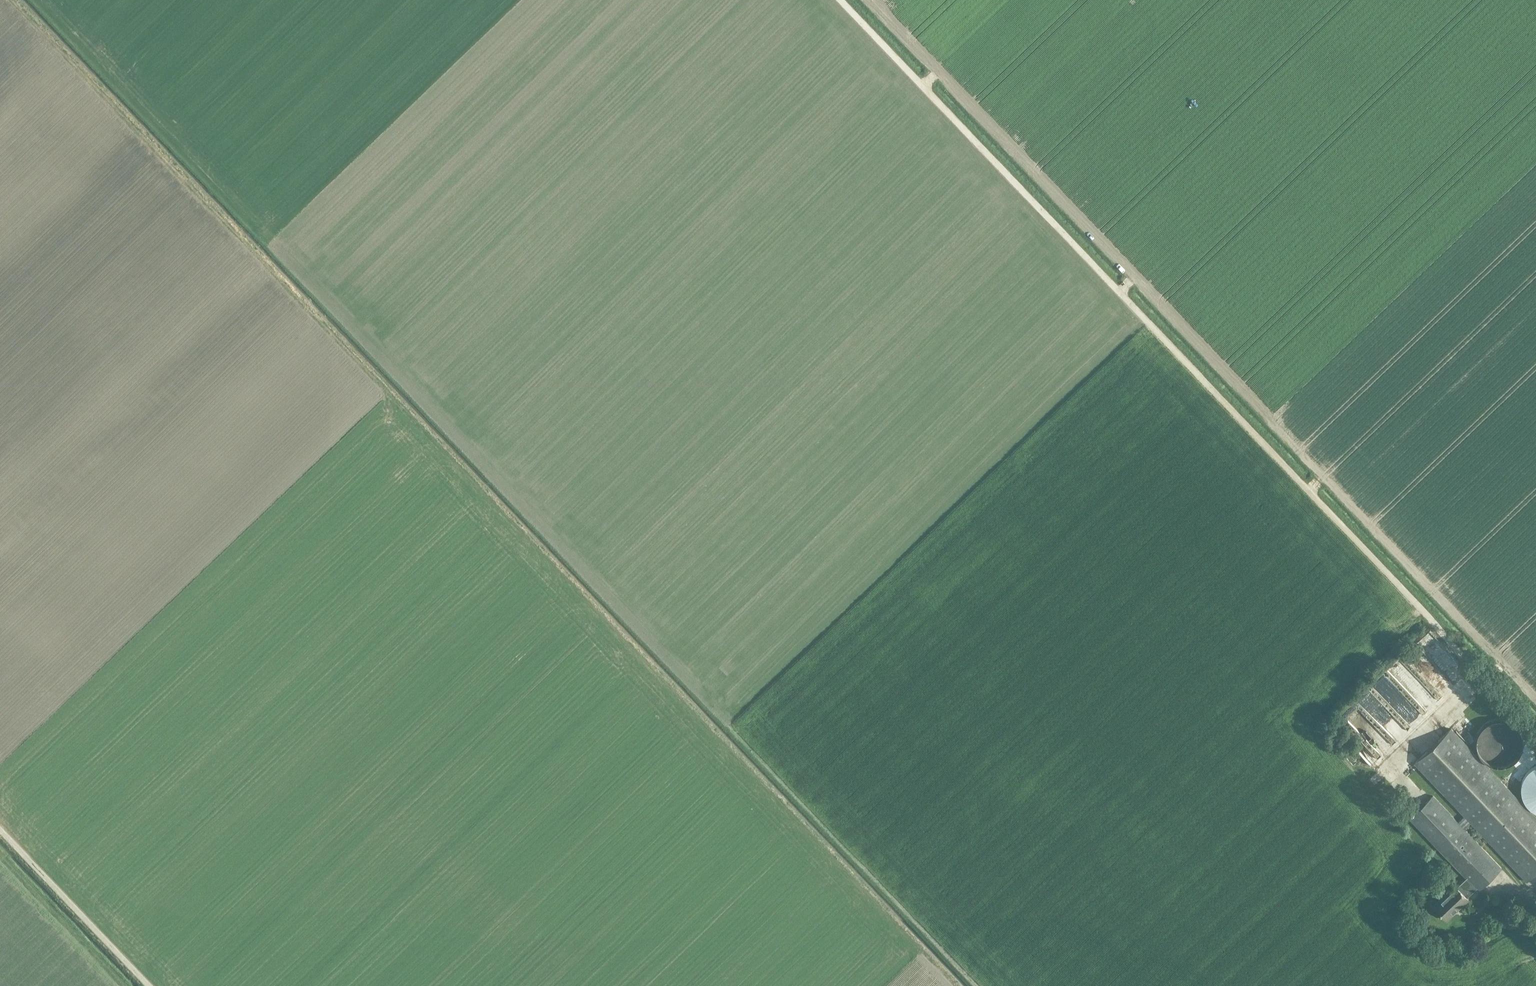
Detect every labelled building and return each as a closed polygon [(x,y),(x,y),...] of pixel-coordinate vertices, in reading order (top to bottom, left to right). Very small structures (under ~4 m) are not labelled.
[(1439,671),(1450,666),(1434,635),(1402,653),(1408,663),(1428,652),(1439,671)] [(1402,688),(1414,676),(1396,658),(1384,671),(1402,688)] [(1454,663),(1445,670),(1455,680),(1463,672),(1454,663)] [(1511,723),(1510,723),(1507,722),(1505,721),(1503,720),(1500,720),(1498,720),(1495,721),(1493,721),(1491,722),(1489,723),(1487,724),(1485,726),(1483,727),(1481,729),(1480,731),(1479,733),(1478,736),(1477,738),(1477,740),(1476,743),(1476,745),(1477,748),(1477,750),(1478,752),(1479,754),(1480,756),(1482,758),(1484,760),(1485,762),(1487,763),(1490,764),(1492,765),(1494,766),(1496,766),(1499,767),(1501,766),(1504,766),(1506,766),(1508,765),(1511,763),(1513,762),(1515,761),(1517,759),(1518,757),(1520,755),(1521,753),(1522,751),(1522,748),(1523,746),(1523,743),(1523,741),(1522,739),(1522,736),(1521,734),(1520,732),(1518,730),(1517,728),(1515,726),(1513,725),(1511,723)] [(1466,878),(1476,889),(1477,891),(1501,868),(1464,829),(1470,823),(1526,882),(1535,872),(1535,819),(1451,729),(1414,764),(1464,816),(1458,822),(1433,796),(1409,818),(1466,878)] [(1374,732),(1368,737),(1382,752),(1391,743),(1382,734),(1379,737),(1374,732)] [(1457,887),(1455,885),(1433,906),(1446,920),(1468,900),(1466,898),(1476,889),(1466,878),(1457,887)] [(1432,940),(1446,950),(1453,940),(1439,930),(1432,940)]
